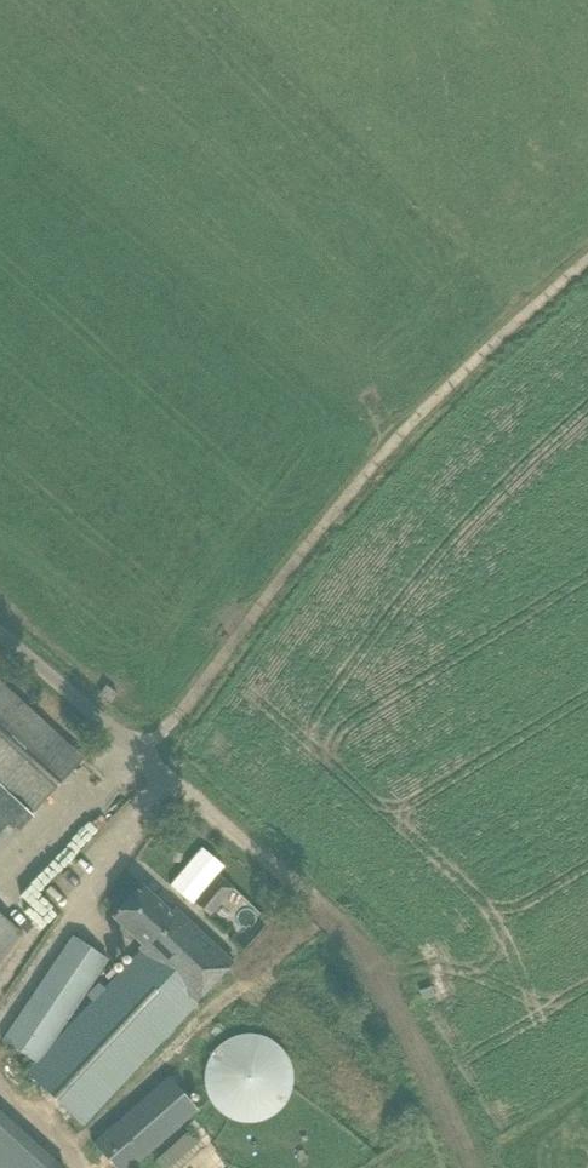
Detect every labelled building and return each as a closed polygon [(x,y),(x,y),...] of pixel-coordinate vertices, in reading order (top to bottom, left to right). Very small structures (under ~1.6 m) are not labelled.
[(67,778),(83,760),(0,684),(0,783),(34,814),(67,778)] [(106,686),(100,693),(110,701),(116,694),(106,686)] [(0,783),(0,850),(34,814),(0,783)] [(211,917),(234,890),(218,876),(194,903),(211,917)] [(93,1001),(52,1044),(106,961),(71,938),(4,1041),(36,1062),(26,1072),(84,1126),(152,1054),(151,1052),(183,1019),(196,1003),(217,981),(233,963),(175,908),(170,914),(142,887),(114,917),(132,933),(142,944),(138,949),(140,951),(104,990),(100,986),(89,998),(93,1001)] [(21,934),(0,916),(0,959),(21,934)] [(431,988),(420,992),(423,1000),(434,996),(431,988)] [(258,1035),(251,1034),(244,1034),(236,1036),(229,1039),(222,1044),(215,1049),(210,1056),(206,1065),(204,1072),(204,1080),(205,1090),(208,1098),(212,1104),(218,1111),(223,1115),(231,1120),(239,1123),(247,1123),(255,1122),(265,1120),(273,1116),(279,1111),(286,1103),(290,1094),(292,1088),(293,1078),(291,1069),(288,1059),(283,1051),(278,1045),(270,1040),(265,1037),(258,1035)] [(95,1141),(118,1167),(129,1167),(198,1110),(170,1078),(95,1141)] [(163,1167),(198,1143),(189,1131),(154,1156),(163,1167)]
